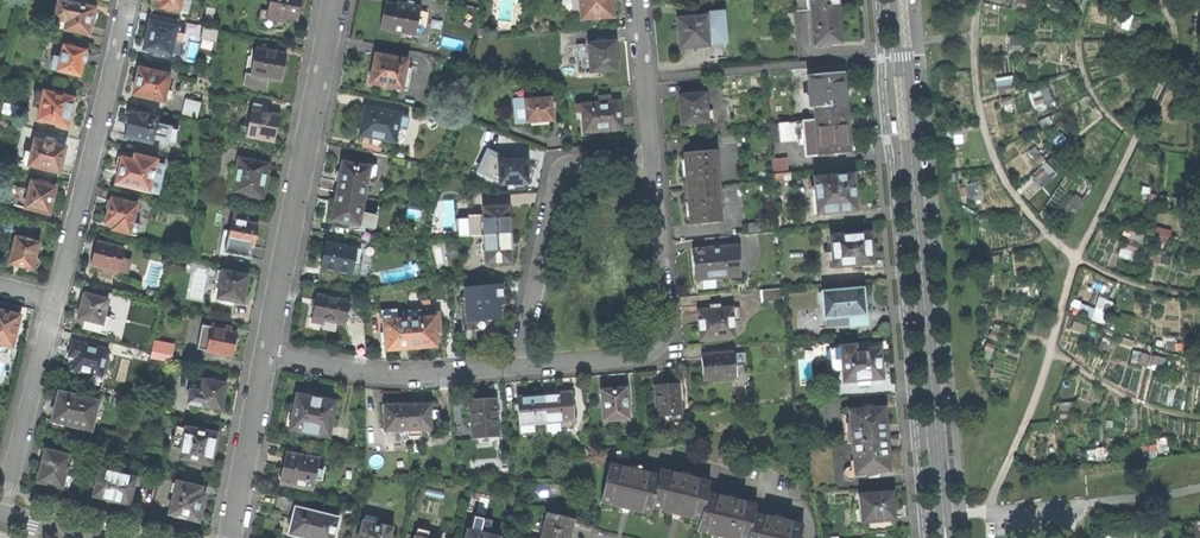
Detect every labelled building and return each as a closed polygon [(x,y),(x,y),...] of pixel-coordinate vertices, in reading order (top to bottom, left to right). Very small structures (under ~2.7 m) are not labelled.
[(39,0),(30,0),(28,7),(37,9),(39,0)] [(181,12),(187,13),(190,0),(155,0),(152,15),(179,21),(181,12)] [(268,11),(261,10),(259,18),(286,23),(286,18),(298,21),(300,10),(301,0),(271,0),(268,11)] [(565,4),(565,10),(567,16),(570,20),(581,19),(582,21),(612,18),(611,0),(565,0),(565,4)] [(812,10),(838,8),(838,0),(811,0),(812,10)] [(93,12),(94,9),(58,2),(54,19),(60,21),(59,29),(88,35),(90,25),(91,21),(94,21),(96,13),(93,12)] [(420,6),(399,3),(398,4),(386,3),(384,14),(381,29),(415,35),(420,6)] [(815,46),(842,43),(840,25),(838,8),(812,10),(815,46)] [(724,13),(706,14),(706,18),(677,20),(678,30),(679,30),(680,38),(680,49),(708,47),(709,60),(727,59),(724,13)] [(176,43),(179,29),(150,23),(148,34),(144,51),(152,53),(151,57),(160,59),(161,55),(170,57),(173,43),(176,43)] [(220,31),(204,27),(201,37),(217,41),(220,31)] [(615,43),(588,45),(590,63),(590,74),(617,71),(616,54),(615,43)] [(82,69),(83,65),(85,64),(87,55),(85,54),(85,51),(63,46),(60,59),(53,57),(51,69),(56,71),(57,72),(80,77),(82,69)] [(273,48),(263,46),(262,51),(256,49),(253,63),(248,62),(243,85),(260,88),(262,78),(281,82),(284,66),(286,55),(272,52),(273,48)] [(407,60),(375,54),(373,66),(370,84),(401,90),(407,60)] [(163,103),(170,76),(139,69),(135,85),(133,96),(163,103)] [(813,97),(815,121),(848,118),(847,105),(845,104),(844,90),(843,75),(808,78),(809,97),(813,97)] [(1031,91),(1034,106),(1054,102),(1051,87),(1031,91)] [(543,122),(552,122),(550,99),(533,101),(532,92),(527,93),(526,89),(513,91),(516,125),(526,124),(527,124),(543,122)] [(37,120),(67,128),(70,118),(71,113),(72,113),(74,112),(76,104),(74,101),(74,99),(43,92),(43,95),(35,94),(33,103),(40,105),(37,120)] [(705,95),(679,98),(680,112),(681,126),(708,123),(707,112),(705,95)] [(608,96),(599,97),(599,103),(593,103),(594,104),(575,106),(576,114),(581,113),(583,132),(599,131),(599,132),(623,130),(621,113),(620,102),(609,102),(608,96)] [(201,102),(186,99),(182,115),(197,119),(201,102)] [(17,117),(20,107),(5,103),(2,114),(17,117)] [(406,115),(365,107),(362,122),(359,137),(394,144),(398,126),(404,126),(406,115)] [(279,116),(251,111),(246,137),(274,143),(276,129),(279,116)] [(139,114),(131,112),(131,114),(129,113),(128,120),(126,125),(128,125),(125,139),(152,145),(158,119),(147,116),(147,115),(139,113),(139,114)] [(815,121),(803,122),(807,158),(851,154),(849,134),(848,118),(815,121)] [(797,123),(779,124),(781,143),(798,142),(797,123)] [(29,167),(59,174),(61,162),(65,147),(53,145),(53,143),(46,142),(45,143),(35,140),(32,152),(27,152),(24,163),(29,164),(29,167)] [(715,152),(684,154),(686,169),(688,190),(718,187),(715,152)] [(157,195),(164,166),(156,164),(156,161),(132,155),(131,161),(125,159),(118,158),(116,167),(115,172),(118,172),(115,185),(157,195)] [(773,158),(774,167),(788,166),(787,157),(773,158)] [(405,160),(391,158),(389,168),(403,169),(405,160)] [(269,164),(239,159),(232,193),(248,196),(263,199),(265,186),(264,185),(265,181),(266,175),(267,175),(269,164)] [(526,160),(493,162),(493,173),(499,172),(500,186),(508,185),(528,184),(527,171),(526,160)] [(341,174),(337,192),(365,198),(370,168),(343,163),(341,174)] [(488,179),(500,186),(499,172),(493,173),(488,173),(488,179)] [(818,213),(856,209),(856,197),(857,195),(857,191),(855,186),(854,175),(815,178),(818,213)] [(6,204),(49,214),(51,203),(55,189),(42,186),(43,182),(37,181),(37,185),(31,184),(29,190),(11,186),(6,204)] [(970,195),(980,194),(979,184),(968,185),(970,195)] [(722,223),(718,187),(688,190),(689,205),(691,226),(722,223)] [(245,210),(248,196),(232,193),(228,192),(227,200),(231,201),(230,208),(245,210)] [(332,221),(375,229),(377,216),(362,213),(365,198),(337,192),(335,204),(332,221)] [(136,205),(111,199),(110,201),(106,203),(105,208),(104,213),(106,216),(104,224),(114,226),(113,231),(138,236),(140,226),(132,225),(136,205)] [(489,208),(483,209),(483,210),(484,236),(511,235),(510,220),(508,220),(508,214),(507,207),(497,208),(496,203),(489,204),(489,208)] [(247,219),(234,216),(231,232),(224,231),(219,252),(236,255),(238,246),(253,249),(255,238),(258,225),(246,223),(247,219)] [(834,266),(873,263),(872,245),(871,232),(831,235),(832,248),(824,248),(825,262),(833,261),(834,266)] [(512,251),(511,235),(484,236),(484,243),(485,263),(485,265),(511,263),(510,257),(510,251),(512,251)] [(38,244),(16,238),(9,265),(19,268),(31,271),(32,267),(34,268),(37,267),(38,264),(38,262),(37,259),(35,258),(38,244)] [(123,249),(97,243),(93,256),(90,268),(117,274),(123,249)] [(351,275),(359,277),(361,262),(358,262),(360,251),(327,245),(325,257),(323,269),(351,274),(351,275)] [(706,249),(693,251),(694,263),(696,282),(740,277),(737,247),(726,248),(725,249),(708,251),(706,249)] [(248,277),(218,271),(216,282),(221,283),(218,299),(243,303),(245,290),(248,277)] [(502,287),(465,290),(469,331),(501,329),(500,310),(499,302),(504,302),(502,287)] [(851,325),(866,324),(865,303),(863,287),(823,291),(825,317),(850,315),(851,325)] [(764,304),(784,302),(783,289),(763,291),(764,304)] [(162,303),(164,295),(148,291),(146,299),(162,303)] [(106,335),(110,320),(104,318),(108,301),(102,300),(94,298),(83,295),(79,310),(77,320),(87,322),(85,330),(106,335)] [(345,325),(349,302),(340,300),(335,300),(317,296),(315,306),(312,322),(324,325),(325,321),(345,325)] [(1092,319),(1106,324),(1114,301),(1100,296),(1092,319)] [(719,306),(706,307),(706,311),(698,312),(699,322),(701,341),(735,338),(734,331),(737,331),(736,322),(740,322),(739,308),(719,310),(719,306)] [(11,348),(19,316),(6,313),(0,311),(0,345),(11,348)] [(399,351),(410,350),(408,320),(397,321),(397,311),(382,312),(384,333),(385,341),(385,352),(399,351)] [(420,312),(407,313),(408,320),(410,350),(410,351),(424,350),(424,349),(432,348),(437,348),(436,335),(440,335),(438,314),(420,315),(420,312)] [(826,327),(851,325),(850,315),(825,317),(826,327)] [(226,327),(213,325),(210,340),(204,339),(201,351),(208,352),(207,354),(232,358),(234,345),(236,334),(226,332),(226,327)] [(153,358),(174,360),(175,341),(154,340),(153,358)] [(106,361),(108,351),(72,342),(69,354),(68,359),(73,360),(70,373),(87,377),(85,385),(102,389),(108,362),(106,361)] [(845,381),(884,378),(883,367),(883,361),(882,360),(880,348),(861,349),(861,344),(834,347),(835,359),(843,358),(845,381)] [(733,353),(702,356),(703,361),(704,381),(735,378),(734,366),(733,354),(733,353)] [(811,378),(809,360),(801,360),(802,379),(811,378)] [(227,385),(204,380),(203,384),(192,382),(188,405),(222,412),(224,399),(227,385)] [(656,418),(682,416),(679,385),(663,386),(654,387),(656,418)] [(629,420),(626,389),(611,390),(601,391),(604,422),(629,420)] [(574,422),(572,393),(558,394),(545,395),(547,424),(548,432),(561,431),(561,423),(574,422)] [(97,404),(59,394),(56,408),(52,422),(90,432),(97,404)] [(535,425),(547,424),(545,395),(530,397),(518,397),(520,426),(525,426),(535,425)] [(329,438),(335,403),(316,400),(298,396),(295,412),(288,411),(285,430),(329,438)] [(473,440),(498,438),(496,399),(482,400),(470,401),(473,440)] [(384,430),(408,430),(408,405),(394,405),(384,405),(384,430)] [(431,429),(430,405),(420,405),(408,405),(408,430),(409,437),(421,437),(421,429),(431,429)] [(848,442),(853,442),(888,439),(886,423),(885,408),(851,410),(850,411),(842,412),(844,431),(847,431),(848,442)] [(536,433),(535,425),(525,426),(525,433),(536,433)] [(216,435),(177,428),(174,447),(182,448),(182,451),(180,460),(211,466),(215,446),(216,435)] [(855,473),(891,470),(889,454),(888,439),(853,442),(855,473)] [(69,458),(44,452),(42,459),(43,460),(41,468),(37,484),(68,492),(72,478),(64,476),(69,458)] [(319,461),(286,454),(284,467),(280,484),(313,490),(315,480),(322,482),(324,472),(318,471),(319,461)] [(630,470),(610,466),(600,503),(624,509),(651,515),(652,509),(659,477),(639,472),(639,469),(631,467),(630,470)] [(134,480),(100,471),(93,497),(108,501),(127,506),(134,480)] [(660,472),(659,477),(652,509),(675,515),(700,521),(706,495),(709,482),(688,478),(689,475),(681,473),(680,476),(660,472)] [(202,490),(178,484),(170,516),(199,524),(203,507),(206,496),(200,495),(202,490)] [(878,530),(896,528),(894,506),(893,492),(859,495),(860,508),(855,508),(855,526),(865,525),(866,523),(866,521),(877,520),(878,530)] [(706,495),(700,521),(697,533),(720,537),(721,537),(749,537),(754,515),(756,506),(736,502),(736,499),(728,497),(728,500),(706,495)] [(291,499),(278,497),(276,507),(289,510),(291,499)] [(281,519),(281,537),(282,537),(295,537),(297,537),(334,537),(339,520),(296,510),(293,521),(281,519)] [(576,520),(547,514),(544,529),(572,536),(574,528),(576,520)] [(754,515),(749,537),(801,537),(803,527),(783,522),(784,518),(776,517),(775,520),(754,515)] [(360,537),(390,537),(390,536),(392,529),(375,526),(377,518),(366,516),(360,537)] [(541,537),(571,537),(572,536),(544,529),(541,537)]
